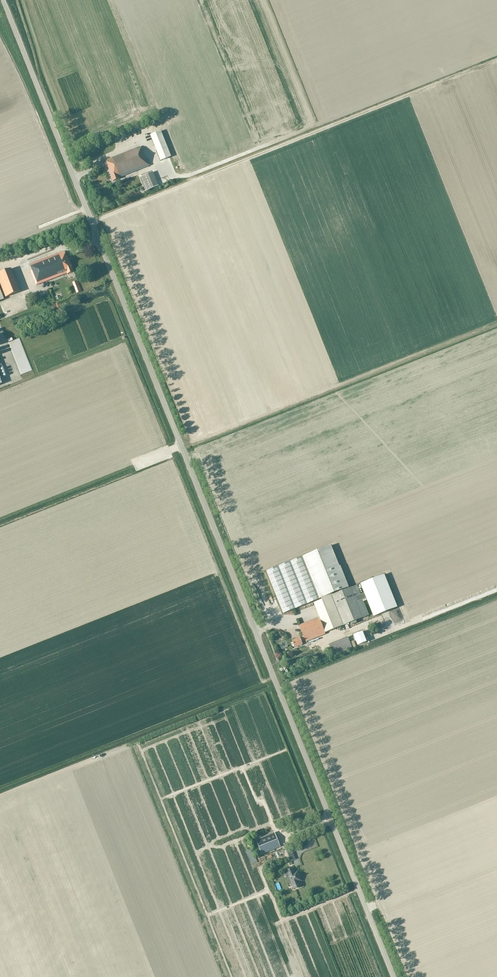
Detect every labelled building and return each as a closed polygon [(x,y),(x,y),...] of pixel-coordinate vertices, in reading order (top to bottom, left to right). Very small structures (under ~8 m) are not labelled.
[(150,135),(161,161),(172,157),(161,131),(150,135)] [(107,166),(113,181),(120,179),(119,178),(150,165),(145,151),(143,152),(142,148),(141,148),(140,146),(106,160),(107,161),(106,162),(108,165),(107,166)] [(159,187),(153,173),(140,178),(146,192),(159,187)] [(68,256),(67,256),(65,251),(31,264),(31,266),(32,271),(31,271),(36,285),(67,273),(67,274),(74,272),(68,256)] [(6,297),(20,291),(11,269),(0,273),(0,281),(6,297)] [(29,370),(18,338),(6,342),(18,374),(29,370)] [(348,588),(339,566),(331,546),(267,571),(284,613),(321,598),(322,600),(314,603),(320,617),(319,618),(319,617),(299,625),(303,636),(300,637),(292,640),(295,647),(303,644),(302,642),(305,641),(306,642),(326,634),(325,633),(344,625),(369,615),(364,601),(361,595),(357,585),(332,595),(332,594),(348,588)] [(384,575),(361,584),(364,593),(361,595),(364,601),(367,600),(374,617),(397,607),(384,575)] [(362,631),(354,635),(358,645),(367,642),(362,631)] [(347,637),(329,645),(334,656),(352,648),(347,637)] [(280,846),(275,832),(256,840),(261,854),(280,846)] [(292,868),(284,871),(286,876),(288,875),(294,889),(299,886),(298,882),(301,880),(297,872),(294,873),(292,868)]
